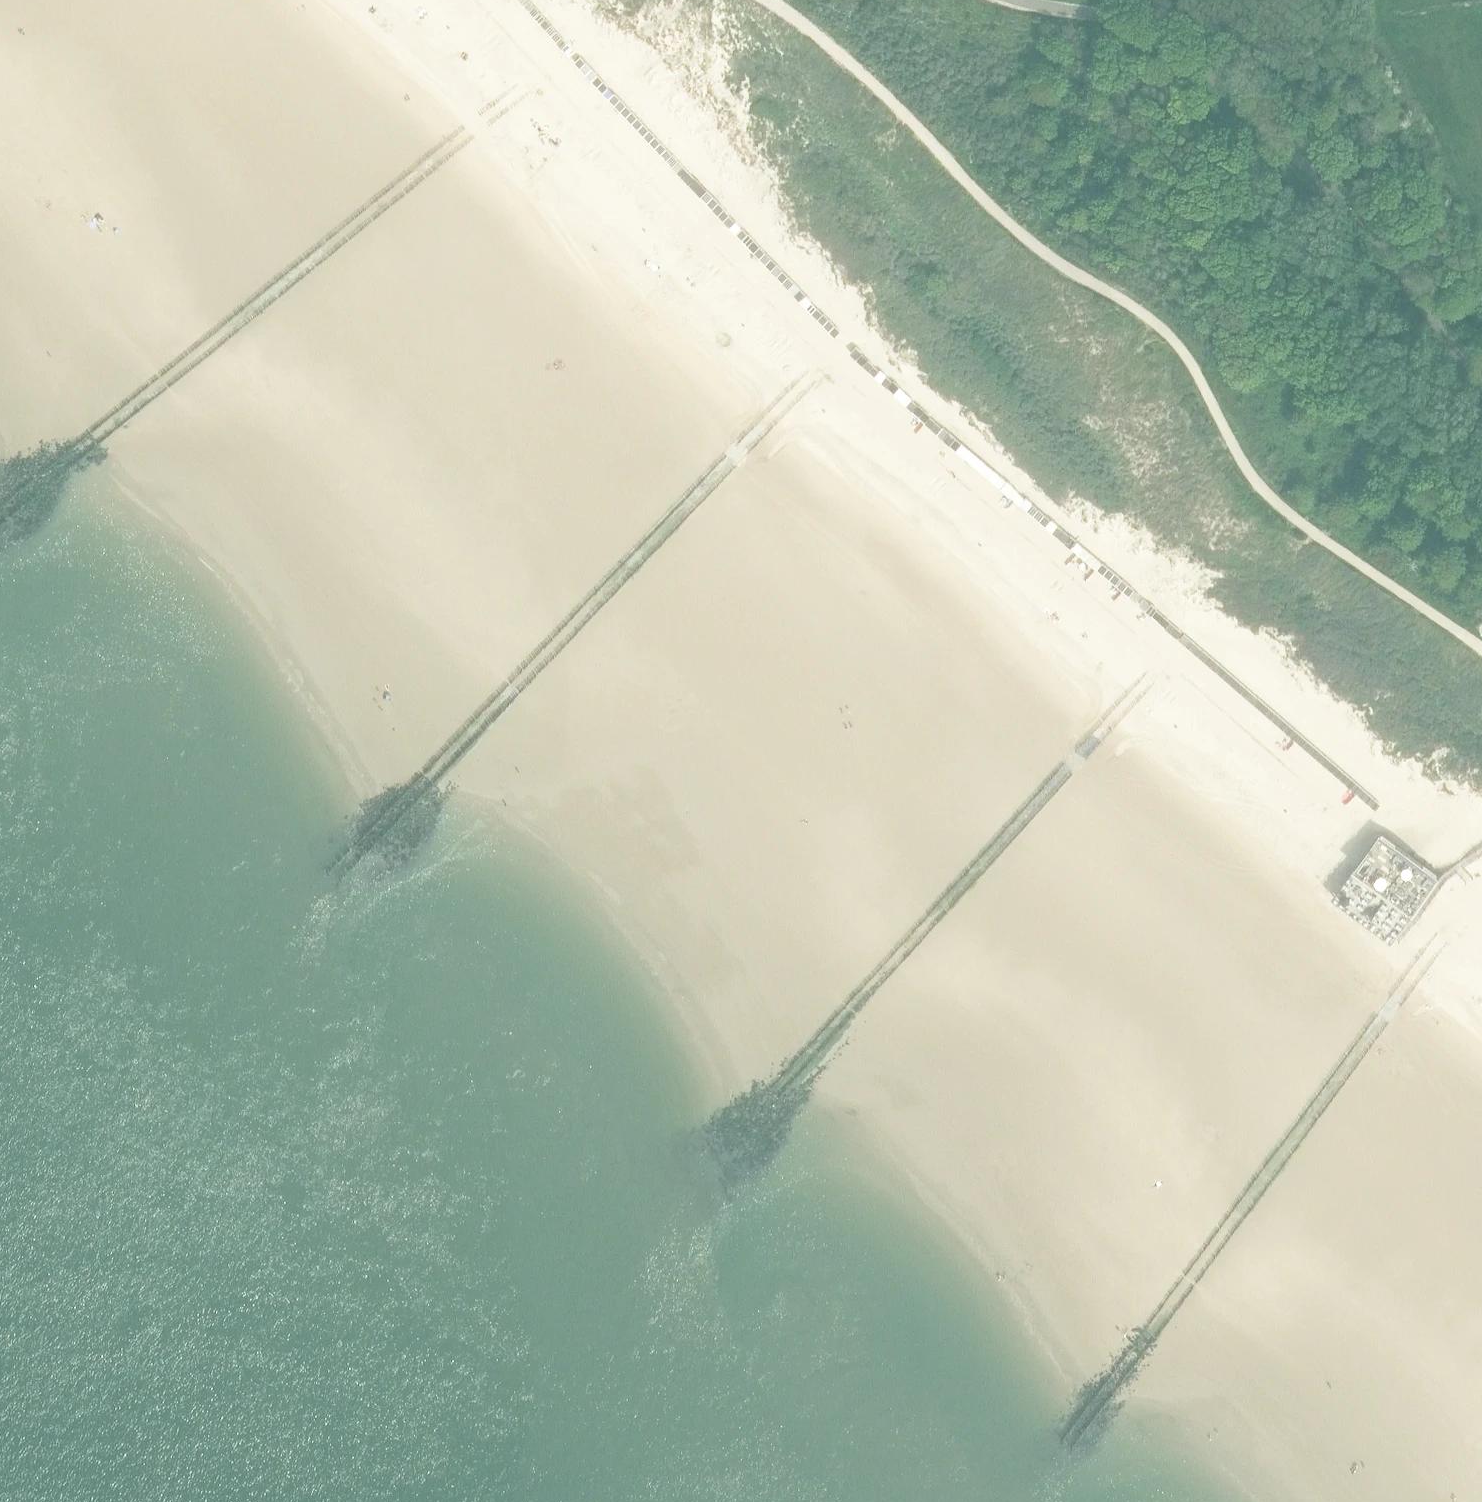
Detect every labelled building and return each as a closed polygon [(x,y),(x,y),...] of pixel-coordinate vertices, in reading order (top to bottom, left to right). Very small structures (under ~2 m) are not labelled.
[(1381,835),(1358,865),(1404,899),(1426,869),(1381,835)]
